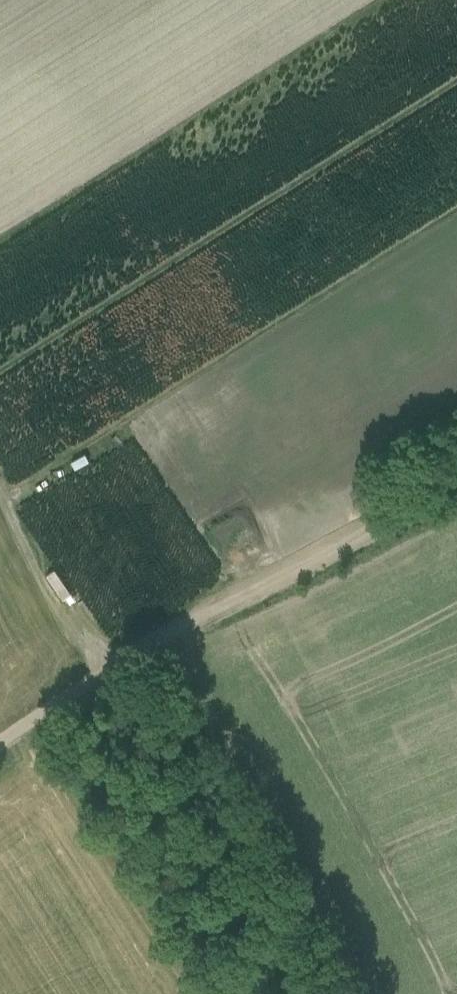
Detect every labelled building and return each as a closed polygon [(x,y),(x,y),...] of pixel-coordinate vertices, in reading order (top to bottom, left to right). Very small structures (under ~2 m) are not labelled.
[(62,574),(52,581),(63,599),(74,593),(62,574)]
